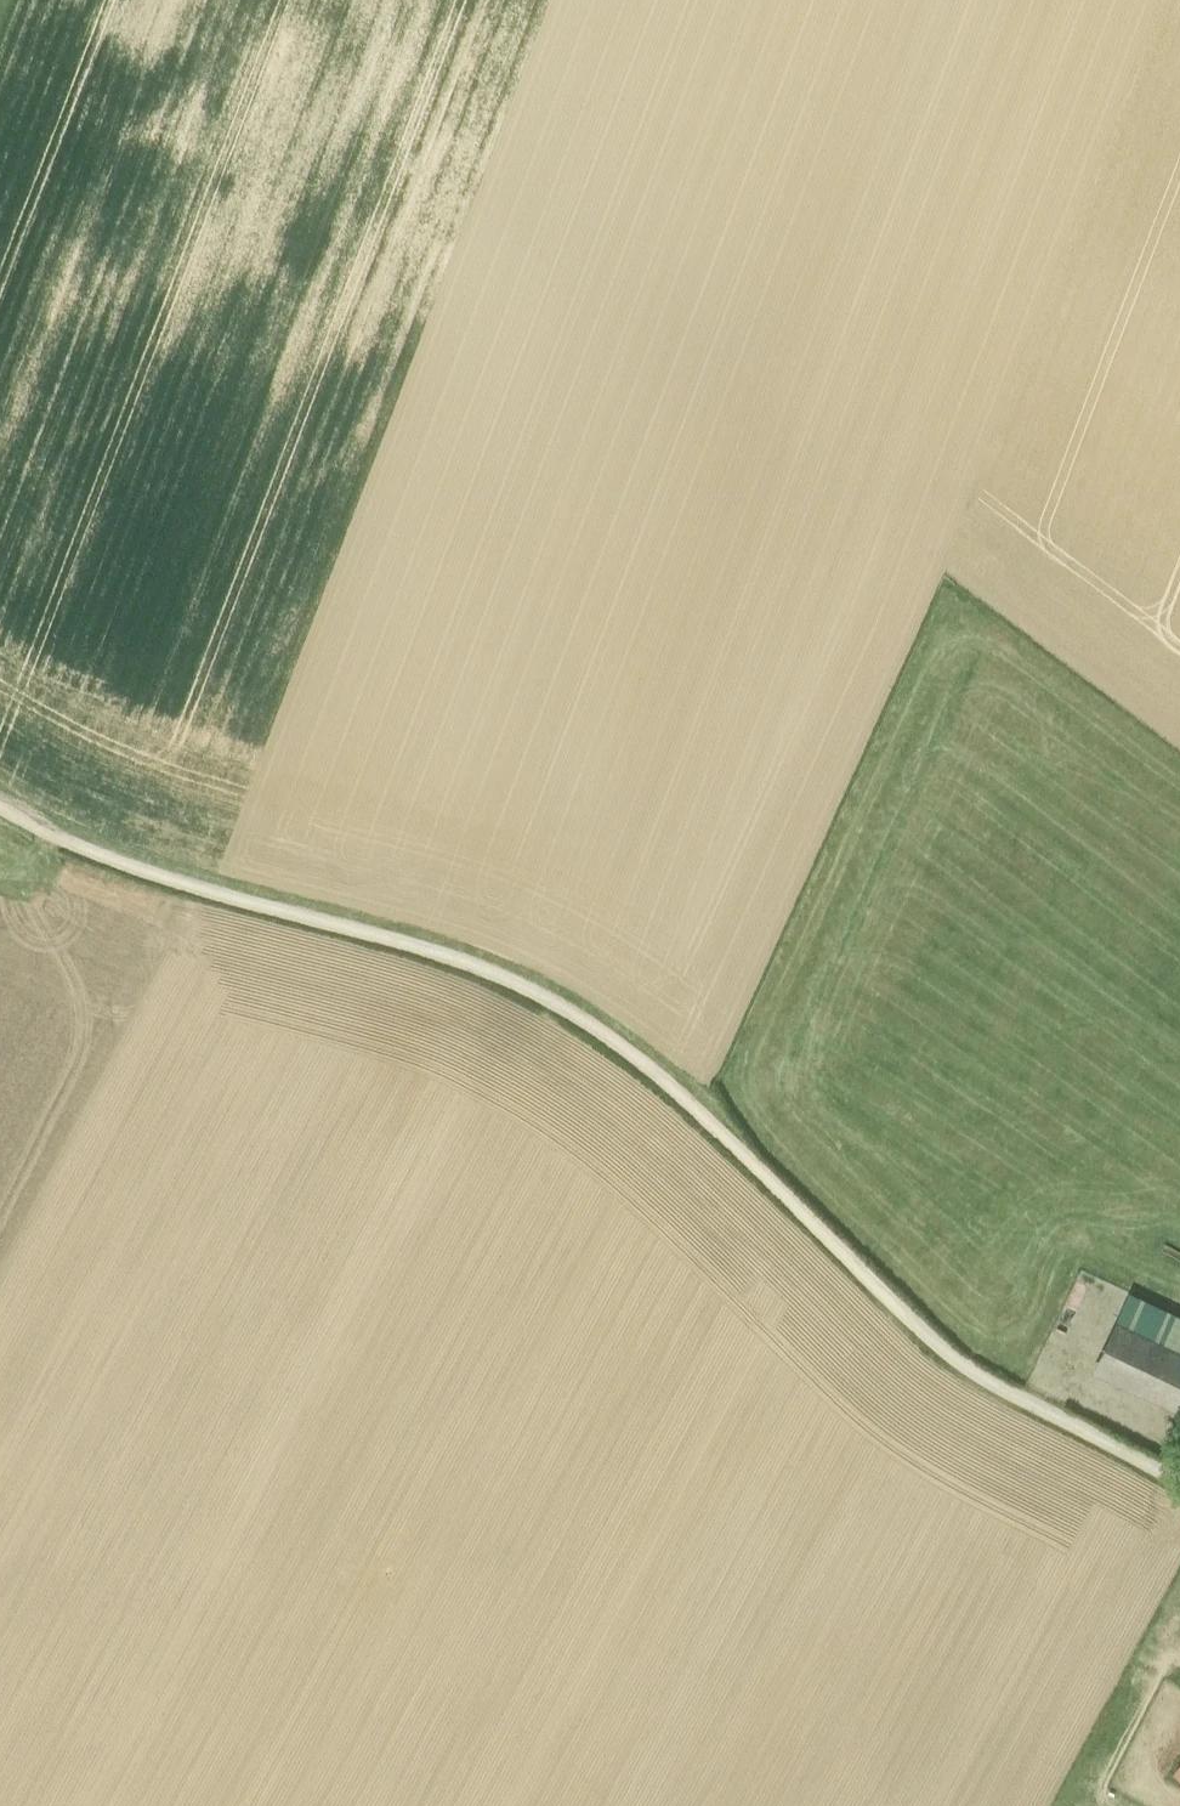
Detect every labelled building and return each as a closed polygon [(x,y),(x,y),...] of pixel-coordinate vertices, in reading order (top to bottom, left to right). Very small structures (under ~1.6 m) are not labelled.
[(1099,1368),(1175,1405),(1179,1394),(1179,1348),(1119,1319),(1099,1368)]
